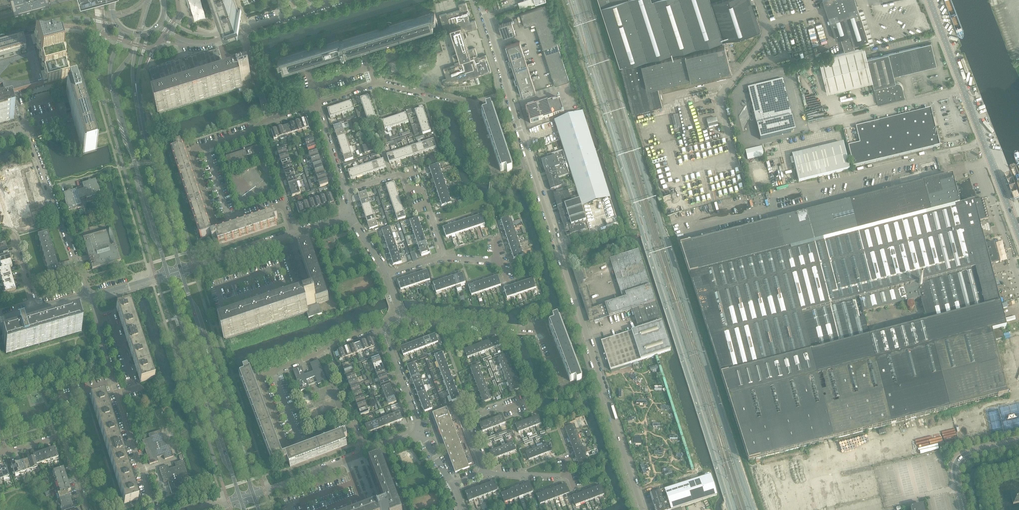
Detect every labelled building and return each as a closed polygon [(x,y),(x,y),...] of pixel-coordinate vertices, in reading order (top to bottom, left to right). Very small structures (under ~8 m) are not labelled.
[(191,2),(192,7),(190,8),(191,10),(193,9),(196,18),(202,16),(203,15),(204,16),(205,15),(202,6),(201,5),(201,4),(200,0),(190,0),(191,2)] [(223,15),(224,18),(227,25),(238,23),(238,22),(242,20),(240,13),(242,12),(240,9),(238,10),(235,0),(217,0),(218,2),(219,2),(221,7),(220,7),(221,10),(222,10),(223,15)] [(601,4),(620,64),(632,113),(634,112),(662,106),(657,86),(662,85),(663,91),(732,74),(723,40),(760,30),(750,0),(599,0),(601,4)] [(825,6),(827,12),(828,16),(829,18),(836,40),(841,38),(845,51),(854,48),(853,45),(868,40),(859,13),(857,6),(856,3),(855,0),(823,0),(825,6)] [(445,35),(446,35),(446,34),(452,32),(452,33),(451,28),(456,26),(459,38),(459,39),(465,37),(467,36),(465,31),(477,27),(477,28),(475,20),(470,22),(468,15),(470,15),(470,14),(469,15),(466,3),(466,2),(458,5),(459,5),(460,10),(447,14),(446,13),(440,15),(439,15),(441,22),(442,22),(442,23),(443,27),(445,35)] [(535,23),(549,18),(545,6),(541,7),(520,14),(525,27),(535,23)] [(280,58),(281,59),(278,60),(279,65),(282,64),(283,69),(284,69),(284,70),(342,52),(342,51),(346,49),(346,52),(434,25),(433,24),(437,23),(438,25),(434,13),(431,14),(431,13),(389,26),(389,23),(385,24),(386,27),(340,41),(339,40),(320,46),(319,43),(316,44),(316,47),(280,58)] [(549,18),(535,23),(537,29),(551,25),(549,18)] [(512,20),(499,24),(502,34),(503,37),(515,33),(515,34),(516,34),(511,21),(512,21),(512,20)] [(551,25),(537,29),(539,35),(553,31),(551,25)] [(446,78),(443,79),(445,87),(473,78),(490,72),(491,72),(486,55),(477,58),(477,55),(475,48),(469,50),(465,37),(459,39),(459,38),(456,26),(451,28),(452,33),(452,32),(451,33),(458,53),(452,55),(454,62),(455,62),(456,65),(443,69),(446,78)] [(553,31),(539,35),(541,42),(555,37),(553,31)] [(55,33),(30,40),(31,41),(40,76),(43,86),(44,86),(43,84),(45,84),(47,83),(47,85),(68,79),(65,69),(61,53),(59,45),(59,44),(55,33)] [(555,37),(541,42),(543,48),(557,43),(555,37)] [(10,100),(8,96),(11,95),(16,94),(43,86),(40,76),(31,41),(30,40),(3,47),(0,48),(0,103),(10,100)] [(520,41),(505,46),(508,52),(522,48),(520,41)] [(557,43),(543,48),(545,54),(559,49),(557,43)] [(895,76),(937,66),(931,44),(872,58),(874,66),(869,67),(872,81),(874,81),(875,88),(896,83),(894,76),(895,76)] [(819,59),(827,94),(872,83),(878,105),(905,98),(903,90),(902,87),(902,86),(900,84),(899,83),(897,83),(896,83),(875,88),(874,81),(872,81),(869,67),(874,66),(872,58),(867,59),(866,55),(872,53),(870,46),(864,47),(864,48),(819,59)] [(522,48),(508,52),(510,59),(524,54),(522,48)] [(559,49),(545,54),(547,60),(561,56),(559,49)] [(152,78),(153,84),(154,85),(156,91),(223,70),(221,64),(221,63),(219,57),(217,52),(218,52),(217,51),(209,54),(201,56),(200,56),(200,57),(192,59),(184,62),(184,61),(183,61),(183,62),(175,64),(167,67),(158,69),(150,72),(150,73),(152,78)] [(524,54),(510,59),(512,65),(526,60),(524,54)] [(561,56),(547,60),(549,66),(563,62),(561,56)] [(417,62),(419,68),(429,65),(427,59),(417,62)] [(526,60),(512,65),(514,71),(528,66),(526,60)] [(563,62),(549,66),(551,72),(565,68),(563,62)] [(167,99),(156,102),(157,107),(158,108),(159,111),(159,114),(163,113),(239,89),(241,89),(242,91),(243,95),(252,92),(257,90),(256,90),(253,80),(251,80),(250,75),(243,77),(242,73),(243,73),(241,64),(233,67),(236,75),(240,74),(241,77),(239,78),(240,78),(238,79),(238,77),(227,81),(226,77),(220,79),(221,82),(200,89),(199,85),(193,87),(194,91),(173,97),(171,94),(166,95),(167,99)] [(528,66),(514,71),(516,77),(530,72),(528,66)] [(565,68),(551,72),(553,79),(567,74),(565,68)] [(530,72),(516,77),(518,83),(532,79),(530,72)] [(567,74),(553,79),(555,85),(569,80),(567,74)] [(532,79),(518,83),(519,89),(534,85),(532,79)] [(783,79),(755,86),(764,124),(757,125),(760,140),(767,138),(791,132),(791,131),(794,131),(791,122),(794,122),(783,79)] [(534,85),(519,89),(521,95),(522,96),(536,91),(534,85)] [(81,141),(82,145),(84,154),(95,151),(93,142),(94,142),(92,135),(79,91),(80,91),(79,90),(76,91),(75,88),(68,90),(69,93),(68,94),(61,95),(65,110),(66,113),(67,113),(71,112),(78,138),(79,141),(81,141)] [(368,96),(360,99),(362,105),(370,102),(368,96)] [(563,110),(560,100),(559,98),(557,99),(526,109),(530,123),(532,123),(533,124),(539,122),(539,121),(561,113),(562,113),(564,113),(563,110)] [(351,102),(345,104),(348,112),(354,110),(351,102)] [(370,102),(362,105),(364,110),(372,108),(370,102)] [(345,104),(339,106),(342,114),(348,112),(345,104)] [(482,113),(483,113),(481,114),(501,171),(502,171),(506,169),(507,172),(512,170),(512,169),(513,169),(501,134),(504,134),(503,130),(500,131),(492,105),(486,107),(487,111),(482,113)] [(339,106),(334,108),(336,116),(342,114),(339,106)] [(11,109),(11,107),(3,110),(3,108),(0,109),(0,124),(7,122),(6,120),(14,118),(11,109)] [(334,108),(328,109),(330,118),(336,116),(334,108)] [(372,108),(364,110),(366,116),(374,114),(372,108)] [(415,111),(417,117),(425,114),(423,108),(415,111)] [(856,127),(860,143),(848,146),(853,167),(882,160),(936,147),(938,147),(937,146),(940,146),(935,127),(931,109),(856,127)] [(580,112),(554,121),(560,140),(563,149),(568,164),(596,154),(584,114),(583,112),(580,112)] [(374,114),(366,116),(368,122),(376,119),(374,114)] [(406,114),(400,116),(403,124),(408,122),(406,114)] [(427,120),(425,114),(417,117),(419,122),(427,120)] [(400,116),(394,118),(397,126),(403,124),(400,116)] [(394,118),(388,120),(391,128),(397,126),(394,118)] [(300,121),(303,129),(309,127),(306,119),(300,121)] [(388,120),(382,122),(385,130),(391,128),(388,120)] [(429,126),(427,120),(419,122),(421,128),(429,126)] [(300,121),(295,123),(297,131),(303,129),(300,121)] [(295,123),(289,125),(292,133),(297,131),(295,123)] [(342,124),(334,127),(335,133),(344,130),(342,124)] [(289,125),(283,127),(286,135),(292,133),(289,125)] [(431,131),(429,126),(421,128),(423,134),(431,131)] [(283,127),(277,129),(280,137),(281,139),(286,137),(286,135),(283,127)] [(277,129),(271,131),(274,139),(280,137),(277,129)] [(344,130),(335,133),(337,138),(345,136),(344,130)] [(345,136),(337,138),(339,144),(347,142),(345,136)] [(313,138),(305,141),(307,147),(315,144),(313,138)] [(433,140),(428,142),(430,150),(436,148),(433,140)] [(349,147),(347,142),(339,144),(341,150),(349,147)] [(428,142),(422,143),(425,152),(430,150),(428,142)] [(837,145),(792,155),(799,182),(849,170),(843,143),(843,142),(837,143),(837,145)] [(371,143),(362,146),(365,153),(373,150),(371,143)] [(422,143),(416,145),(419,153),(425,152),(422,143)] [(315,144),(307,147),(309,152),(317,150),(315,144)] [(173,152),(172,153),(201,239),(202,239),(211,236),(213,235),(184,149),(183,149),(182,145),(177,146),(178,151),(173,152)] [(416,145),(410,147),(413,155),(419,153),(416,145)] [(259,158),(255,146),(245,150),(244,147),(226,153),(227,157),(226,157),(229,168),(230,167),(248,161),(248,162),(249,161),(259,158)] [(285,147),(277,150),(279,156),(287,153),(285,147)] [(349,147),(341,150),(343,156),(351,153),(354,153),(354,152),(352,147),(349,147)] [(410,147),(404,149),(407,157),(413,155),(410,147)] [(404,149),(399,151),(401,159),(407,157),(404,149)] [(548,158),(541,160),(542,161),(545,171),(551,190),(553,189),(561,187),(558,178),(571,173),(568,164),(563,149),(547,155),(548,158)] [(317,150),(309,152),(311,158),(319,155),(317,150)] [(399,151),(393,153),(395,161),(401,159),(399,151)] [(287,153),(279,156),(281,162),(289,159),(287,153)] [(351,153),(343,156),(345,162),(353,159),(356,158),(354,153),(351,153)] [(393,153),(387,155),(390,163),(395,161),(393,153)] [(596,154),(568,164),(571,173),(579,200),(581,205),(587,203),(604,198),(610,196),(597,155),(596,154)] [(311,158),(306,160),(307,163),(310,162),(309,161),(311,160),(313,164),(321,161),(319,155),(311,158)] [(289,159),(281,162),(283,167),(291,165),(290,162),(291,162),(290,158),(289,159)] [(383,159),(377,161),(380,170),(386,168),(383,159)] [(321,161),(313,164),(315,170),(323,167),(321,161)] [(377,161),(372,163),(374,171),(380,170),(377,161)] [(372,163),(366,165),(368,173),(374,171),(372,163)] [(439,164),(429,167),(431,172),(440,169),(439,164)] [(291,165),(283,167),(285,173),(293,170),(291,165)] [(366,165),(360,167),(363,175),(368,173),(366,165)] [(323,167),(315,170),(316,175),(325,173),(323,167)] [(360,167),(354,169),(357,177),(363,175),(360,167)] [(20,169),(6,173),(17,214),(24,212),(24,216),(32,214),(32,212),(35,211),(24,170),(21,171),(20,169)] [(354,169),(348,171),(351,179),(357,177),(354,169)] [(293,170),(285,173),(287,179),(295,176),(293,170)] [(316,175),(315,176),(317,182),(318,181),(326,179),(325,173),(316,175)] [(295,176),(287,179),(289,185),(297,182),(295,176)] [(749,228),(729,233),(720,236),(719,236),(695,242),(680,246),(689,275),(690,275),(690,276),(692,280),(710,337),(710,338),(721,373),(722,374),(722,375),(721,375),(729,399),(749,461),(775,454),(983,401),(1007,394),(1004,380),(994,341),(1004,339),(1001,329),(1006,328),(1006,327),(1000,303),(992,273),(990,265),(1000,262),(995,243),(985,245),(979,221),(989,219),(984,199),(974,202),(959,205),(952,176),(950,177),(942,179),(938,180),(929,182),(928,182),(927,182),(928,182),(923,184),(923,183),(923,184),(855,201),(806,214),(768,223),(749,228)] [(326,179),(318,181),(320,187),(328,184),(326,179)] [(83,186),(78,187),(79,190),(77,191),(76,190),(70,191),(70,190),(67,191),(67,192),(63,194),(65,200),(64,200),(66,206),(67,206),(68,211),(82,207),(79,199),(86,197),(88,202),(101,198),(99,192),(100,192),(98,186),(97,186),(95,180),(91,181),(91,180),(88,181),(88,182),(82,184),(83,186)] [(297,182),(289,185),(291,190),(299,188),(297,182)] [(386,185),(388,191),(396,189),(394,183),(386,185)] [(299,188),(291,190),(292,196),(301,194),(299,188)] [(396,189),(388,191),(390,197),(398,194),(396,189)] [(568,190),(553,195),(554,196),(557,207),(572,202),(568,190)] [(358,195),(360,200),(368,198),(366,192),(358,195)] [(325,196),(328,204),(334,202),(331,194),(325,196)] [(400,200),(398,194),(390,197),(392,203),(400,200)] [(325,196),(319,198),(322,206),(328,204),(325,196)] [(319,198),(314,200),(316,208),(322,206),(319,198)] [(368,198),(360,200),(362,206),(370,204),(368,198)] [(450,198),(440,201),(442,206),(452,203),(450,198)] [(314,200),(308,202),(310,210),(316,208),(314,200)] [(400,200),(392,203),(394,209),(402,206),(400,200)] [(564,222),(565,226),(564,226),(567,236),(576,233),(589,229),(579,200),(557,207),(562,223),(564,222)] [(308,202),(302,204),(305,212),(310,210),(308,202)] [(302,204),(296,205),(299,214),(305,212),(302,204)] [(372,209),(370,204),(362,206),(364,212),(372,209)] [(402,206),(394,209),(396,215),(404,212),(402,206)] [(374,215),(372,209),(364,212),(366,218),(374,215)] [(404,212),(396,215),(398,220),(406,218),(404,212)] [(220,231),(220,232),(213,235),(211,236),(213,240),(217,239),(219,243),(219,244),(277,225),(276,224),(277,224),(275,219),(278,219),(276,214),(275,214),(274,213),(220,231)] [(376,221),(374,215),(366,218),(368,224),(376,221)] [(482,215),(477,217),(480,226),(485,224),(487,224),(486,221),(484,222),(482,215)] [(510,217),(501,220),(503,225),(512,222),(510,217)] [(418,218),(410,221),(412,227),(420,224),(418,218)] [(376,221),(368,224),(370,230),(378,227),(376,221)] [(420,224),(412,227),(414,233),(422,230),(420,224)] [(448,226),(443,228),(446,237),(451,236),(448,226)] [(390,227),(382,230),(384,236),(392,233),(395,232),(393,227),(390,228),(390,227)] [(83,238),(87,254),(88,254),(89,260),(92,269),(112,263),(115,263),(121,261),(112,230),(111,230),(109,231),(83,238)] [(422,230),(414,233),(416,238),(424,236),(422,230)] [(48,232),(38,235),(50,279),(59,276),(58,271),(63,270),(62,267),(58,268),(48,233),(48,232)] [(392,233),(384,236),(386,242),(394,239),(397,238),(395,232),(392,233)] [(424,236),(416,238),(418,244),(426,241),(424,236)] [(394,239),(386,242),(388,248),(396,245),(394,239)] [(426,241),(418,244),(419,250),(428,247),(426,241)] [(260,316),(238,323),(237,319),(231,321),(233,324),(221,328),(224,340),(307,312),(305,308),(317,304),(319,303),(328,300),(310,244),(299,248),(299,250),(307,274),(306,274),(308,280),(309,279),(315,298),(308,301),(307,297),(309,297),(306,288),(298,291),(301,299),(302,299),(306,298),(307,301),(305,302),(303,302),(303,301),(292,305),(291,301),(285,303),(287,307),(265,314),(264,310),(258,312),(260,316)] [(396,245),(388,248),(390,253),(398,251),(396,245)] [(428,247),(419,250),(421,256),(430,253),(428,247)] [(0,251),(0,257),(8,255),(7,249),(0,251)] [(623,299),(605,305),(609,317),(632,310),(639,329),(662,322),(655,302),(650,287),(638,250),(610,259),(623,299)] [(398,251),(390,253),(392,259),(400,257),(398,251)] [(522,251),(512,254),(514,259),(523,256),(522,251)] [(0,257),(0,263),(10,261),(8,255),(0,257)] [(400,257),(392,259),(394,265),(402,263),(400,257)] [(10,261),(0,263),(2,269),(9,267),(12,266),(10,261)] [(0,269),(0,274),(0,275),(10,273),(9,267),(2,269),(0,269)] [(582,268),(575,270),(579,283),(586,280),(582,268)] [(430,280),(427,271),(422,272),(425,282),(430,280)] [(10,273),(0,275),(2,281),(12,278),(10,273)] [(462,274),(457,275),(461,285),(466,283),(462,274)] [(457,275),(453,277),(456,286),(457,289),(461,288),(461,285),(457,275)] [(498,276),(493,278),(496,287),(501,286),(498,276)] [(12,278),(2,281),(4,287),(14,284),(12,278)] [(403,279),(398,281),(401,290),(406,288),(403,279)] [(533,279),(528,281),(531,290),(536,288),(533,279)] [(438,282),(433,283),(436,293),(441,291),(438,282)] [(14,284),(4,287),(5,292),(15,289),(14,284)] [(473,284),(468,286),(472,295),(477,294),(473,284)] [(509,287),(504,289),(507,298),(512,296),(509,287)] [(305,308),(307,312),(309,318),(322,314),(319,303),(317,304),(305,308)] [(116,308),(121,323),(133,319),(129,304),(116,308)] [(599,306),(590,309),(594,322),(603,319),(599,306)] [(550,324),(549,325),(570,381),(571,381),(576,379),(577,382),(582,380),(581,379),(582,378),(569,345),(572,344),(571,341),(568,342),(559,316),(553,318),(554,322),(550,324)] [(13,329),(15,336),(2,340),(6,353),(81,331),(77,318),(32,331),(30,324),(13,329)] [(133,319),(121,323),(126,338),(138,334),(133,319)] [(639,329),(601,341),(606,356),(636,346),(653,341),(666,336),(662,322),(639,329)] [(126,338),(131,353),(143,349),(138,334),(126,338)] [(429,337),(432,345),(438,342),(435,334),(429,337)] [(606,356),(605,357),(606,360),(607,360),(610,370),(624,366),(671,351),(666,336),(653,341),(636,346),(606,356)] [(429,337),(423,339),(427,347),(432,345),(429,337)] [(499,337),(493,339),(496,347),(502,345),(499,337)] [(366,341),(369,349),(369,350),(375,348),(372,338),(366,341)] [(423,339),(418,341),(421,349),(427,347),(423,339)] [(493,339),(487,341),(490,349),(496,347),(493,339)] [(366,341),(360,343),(363,351),(369,349),(366,341)] [(418,341),(412,343),(415,351),(421,349),(418,341)] [(487,341),(482,343),(485,351),(490,349),(487,341)] [(360,343),(354,345),(358,353),(363,351),(360,343)] [(412,343),(406,345),(409,353),(415,351),(412,343)] [(482,343),(476,346),(479,354),(485,351),(482,343)] [(354,345),(349,347),(352,355),(358,353),(354,345)] [(406,345),(400,347),(403,356),(409,353),(406,345)] [(476,346),(470,348),(473,356),(479,354),(476,346)] [(349,347),(343,349),(346,357),(352,355),(349,347)] [(470,348),(464,350),(467,358),(473,356),(470,348)] [(131,353),(136,368),(148,364),(143,349),(131,353)] [(343,349),(337,351),(340,359),(346,357),(343,349)] [(443,353),(434,356),(437,362),(445,359),(443,353)] [(506,355),(498,358),(500,363),(508,360),(506,355)] [(379,356),(371,359),(373,365),(381,362),(379,356)] [(445,359),(437,362),(439,367),(447,364),(445,359)] [(302,367),(293,370),(301,391),(310,388),(307,380),(315,377),(318,385),(327,382),(319,360),(310,364),(313,372),(305,375),(302,367)] [(508,360),(500,363),(502,369),(510,366),(508,360)] [(381,362),(373,365),(376,371),(384,368),(381,362)] [(415,363),(407,366),(409,372),(417,369),(415,363)] [(148,364),(136,368),(140,383),(153,379),(148,364)] [(447,364),(439,367),(441,373),(449,370),(447,364)] [(471,368),(473,374),(481,371),(478,365),(471,368)] [(510,366),(502,369),(505,375),(513,372),(510,366)] [(352,367),(344,370),(346,376),(354,373),(352,367)] [(384,368),(376,371),(378,377),(386,374),(384,368)] [(244,370),(246,375),(241,376),(240,377),(272,462),(273,461),(273,462),(282,458),(284,463),(288,461),(290,466),(290,467),(347,445),(347,444),(345,439),(348,438),(346,434),(344,434),(344,433),(310,446),(309,444),(306,445),(307,447),(286,455),(283,456),(269,418),(271,417),(270,414),(267,415),(251,371),(250,372),(249,369),(244,370)] [(417,369),(409,372),(411,378),(419,375),(417,369)] [(449,370),(441,373),(443,379),(451,376),(449,370)] [(483,377),(481,371),(473,374),(475,380),(483,377)] [(513,372),(505,375),(507,381),(515,378),(513,372)] [(354,373),(346,376),(348,381),(356,378),(354,373)] [(386,374),(378,377),(380,382),(388,379),(386,374)] [(419,375),(411,378),(413,383),(421,380),(419,375)] [(632,375),(630,378),(639,383),(641,380),(632,375)] [(451,376),(443,379),(445,384),(453,381),(451,376)] [(485,382),(483,377),(475,380),(477,385),(485,382)] [(356,378),(348,381),(350,387),(358,384),(356,378)] [(515,378),(507,381),(509,386),(517,383),(515,378)] [(380,382),(377,383),(379,389),(382,388),(390,385),(388,379),(380,382)] [(421,380),(413,383),(416,389),(424,386),(421,380)] [(453,381),(445,384),(447,390),(456,387),(453,381)] [(487,388),(485,382),(477,385),(479,391),(487,388)] [(519,389),(517,383),(509,386),(511,392),(519,389)] [(358,384),(350,387),(352,393),(360,390),(358,384)] [(390,385),(382,388),(384,394),(392,391),(390,385)] [(424,386),(416,389),(418,395),(426,392),(429,391),(426,385),(424,386)] [(456,387),(447,390),(450,396),(458,393),(456,387)] [(489,394),(487,388),(479,391),(481,397),(489,394)] [(360,390),(352,393),(355,399),(362,396),(360,390)] [(392,391),(384,394),(386,399),(394,396),(392,391)] [(426,392),(418,395),(420,400),(428,397),(426,392)] [(458,393),(450,396),(452,402),(460,399),(458,393)] [(91,398),(96,413),(109,409),(104,394),(91,398)] [(489,394),(481,397),(484,403),(492,400),(489,394)] [(362,396),(355,399),(357,404),(365,401),(362,396)] [(394,396),(386,399),(389,405),(397,402),(394,396)] [(428,397),(420,400),(422,406),(430,403),(428,397)] [(365,401),(357,404),(359,410),(367,407),(365,401)] [(430,403),(422,406),(424,412),(432,409),(430,403)] [(437,411),(430,414),(454,475),(460,473),(459,472),(476,466),(454,406),(437,412),(437,411)] [(367,407),(359,410),(361,416),(369,413),(367,407)] [(96,413),(101,428),(114,424),(109,409),(96,413)] [(394,414),(397,422),(403,420),(400,412),(394,414)] [(394,414),(388,416),(391,424),(397,422),(394,414)] [(503,415),(497,417),(500,425),(506,423),(503,415)] [(388,416),(382,418),(385,426),(391,424),(388,416)] [(539,416),(533,418),(536,426),(542,424),(539,416)] [(497,417),(491,420),(494,427),(500,425),(497,417)] [(382,418),(377,421),(380,429),(385,426),(382,418)] [(533,418),(527,420),(530,428),(536,426),(533,418)] [(491,420),(485,422),(488,430),(494,427),(491,420)] [(527,420),(521,423),(524,430),(530,428),(527,420)] [(377,421),(371,423),(374,431),(380,429),(377,421)] [(485,422),(479,424),(482,432),(488,430),(485,422)] [(371,423),(365,425),(368,433),(374,431),(371,423)] [(521,423),(515,425),(518,433),(524,430),(521,423)] [(114,424),(101,428),(106,443),(118,439),(114,424)] [(565,428),(567,433),(576,429),(574,425),(565,428)] [(567,433),(569,438),(578,434),(576,429),(567,433)] [(146,439),(142,441),(145,449),(145,451),(146,454),(147,457),(149,464),(158,462),(158,461),(156,457),(163,455),(165,459),(166,459),(171,457),(173,457),(173,456),(171,451),(170,447),(169,445),(169,443),(168,443),(165,444),(163,440),(162,435),(161,433),(160,431),(148,435),(150,438),(146,439)] [(578,434),(569,438),(570,442),(580,439),(578,434)] [(106,443),(111,458),(123,454),(118,439),(106,443)] [(570,442),(572,447),(581,444),(580,439),(570,442)] [(513,443),(507,445),(510,453),(516,451),(513,443)] [(549,444),(543,446),(546,454),(552,451),(549,444)] [(572,447),(574,452),(583,448),(581,444),(572,447)] [(507,445),(501,447),(504,455),(510,453),(507,445)] [(543,446),(537,448),(540,456),(546,454),(543,446)] [(501,447),(496,449),(499,457),(504,455),(501,447)] [(55,448),(49,450),(53,460),(58,458),(55,448)] [(537,448),(532,450),(535,458),(540,456),(537,448)] [(583,448),(574,452),(576,457),(585,453),(583,448)] [(496,449),(490,452),(493,459),(499,457),(496,449)] [(49,450),(44,451),(47,461),(53,460),(49,450)] [(532,450),(526,452),(529,460),(535,458),(532,450)] [(44,451),(38,453),(42,463),(47,461),(44,451)] [(38,453),(33,455),(34,458),(36,465),(42,463),(38,453)] [(576,457),(578,461),(587,458),(585,453),(576,457)] [(111,458),(116,473),(128,469),(123,454),(111,458)] [(34,458),(28,460),(31,470),(37,468),(36,465),(34,458)] [(587,458),(578,461),(579,466),(589,463),(587,458)] [(382,459),(375,462),(374,461),(372,462),(373,462),(369,464),(369,465),(377,486),(379,491),(382,498),(382,500),(384,504),(380,505),(375,507),(377,509),(401,509),(382,459)] [(28,460),(23,461),(26,471),(31,470),(28,460)] [(23,461),(17,463),(20,473),(26,471),(23,461)] [(169,470),(167,466),(168,466),(159,468),(159,469),(164,482),(168,481),(172,494),(184,490),(183,487),(186,486),(190,484),(183,461),(174,463),(174,464),(175,464),(176,468),(169,470)] [(17,463),(11,465),(15,475),(20,473),(17,463)] [(643,464),(640,465),(644,475),(647,474),(647,473),(649,471),(647,466),(646,466),(645,466),(644,467),(643,464)] [(6,467),(0,469),(3,479),(9,477),(6,467)] [(63,468),(53,471),(55,477),(65,473),(63,468)] [(128,469),(116,473),(120,488),(133,484),(128,469)] [(65,473),(55,477),(57,482),(67,479),(65,473)] [(650,494),(653,502),(652,502),(654,507),(655,509),(682,509),(681,507),(708,498),(717,495),(710,474),(710,475),(696,479),(688,482),(662,490),(650,494)] [(67,479),(57,482),(59,488),(69,485),(67,479)] [(494,482),(489,483),(493,493),(498,491),(494,482)] [(489,483),(485,485),(488,494),(493,493),(489,483)] [(530,483),(525,485),(528,494),(533,492),(530,483)] [(138,500),(133,484),(120,488),(125,504),(138,500)] [(565,484),(560,486),(564,495),(569,494),(565,484)] [(69,485),(59,488),(60,493),(67,491),(68,491),(70,490),(69,485)] [(485,485),(480,487),(483,496),(488,494),(485,485)] [(525,485),(520,487),(524,496),(528,494),(525,485)] [(560,486),(556,488),(559,497),(564,495),(560,486)] [(601,486),(596,488),(599,497),(604,495),(601,486)] [(480,487),(475,489),(478,498),(483,496),(480,487)] [(520,487),(515,488),(519,498),(524,496),(520,487)] [(515,488),(511,490),(514,499),(519,498),(515,488)] [(556,488),(551,490),(554,499),(559,497),(556,488)] [(596,488),(591,489),(595,499),(599,497),(596,488)] [(475,489),(470,490),(474,500),(478,498),(475,489)] [(591,489),(586,491),(590,500),(595,499),(591,489)] [(470,490),(465,492),(469,501),(474,500),(470,490)] [(511,490),(506,492),(509,501),(514,499),(511,490)] [(551,490),(546,492),(550,501),(554,499),(551,490)] [(60,493),(57,494),(59,500),(69,497),(68,491),(67,491),(60,493)] [(586,491),(582,493),(585,502),(590,500),(586,491)] [(506,492),(501,494),(504,503),(509,501),(506,492)] [(546,492),(541,493),(545,503),(550,501),(546,492)] [(541,493),(536,495),(540,504),(545,503),(541,493)] [(582,493),(577,495),(580,504),(585,502),(582,493)] [(1015,494),(1010,495),(1013,505),(1018,503),(1018,493),(1015,494)] [(577,495),(572,497),(575,506),(580,504),(577,495)] [(69,497),(59,500),(61,505),(71,502),(69,497)]
